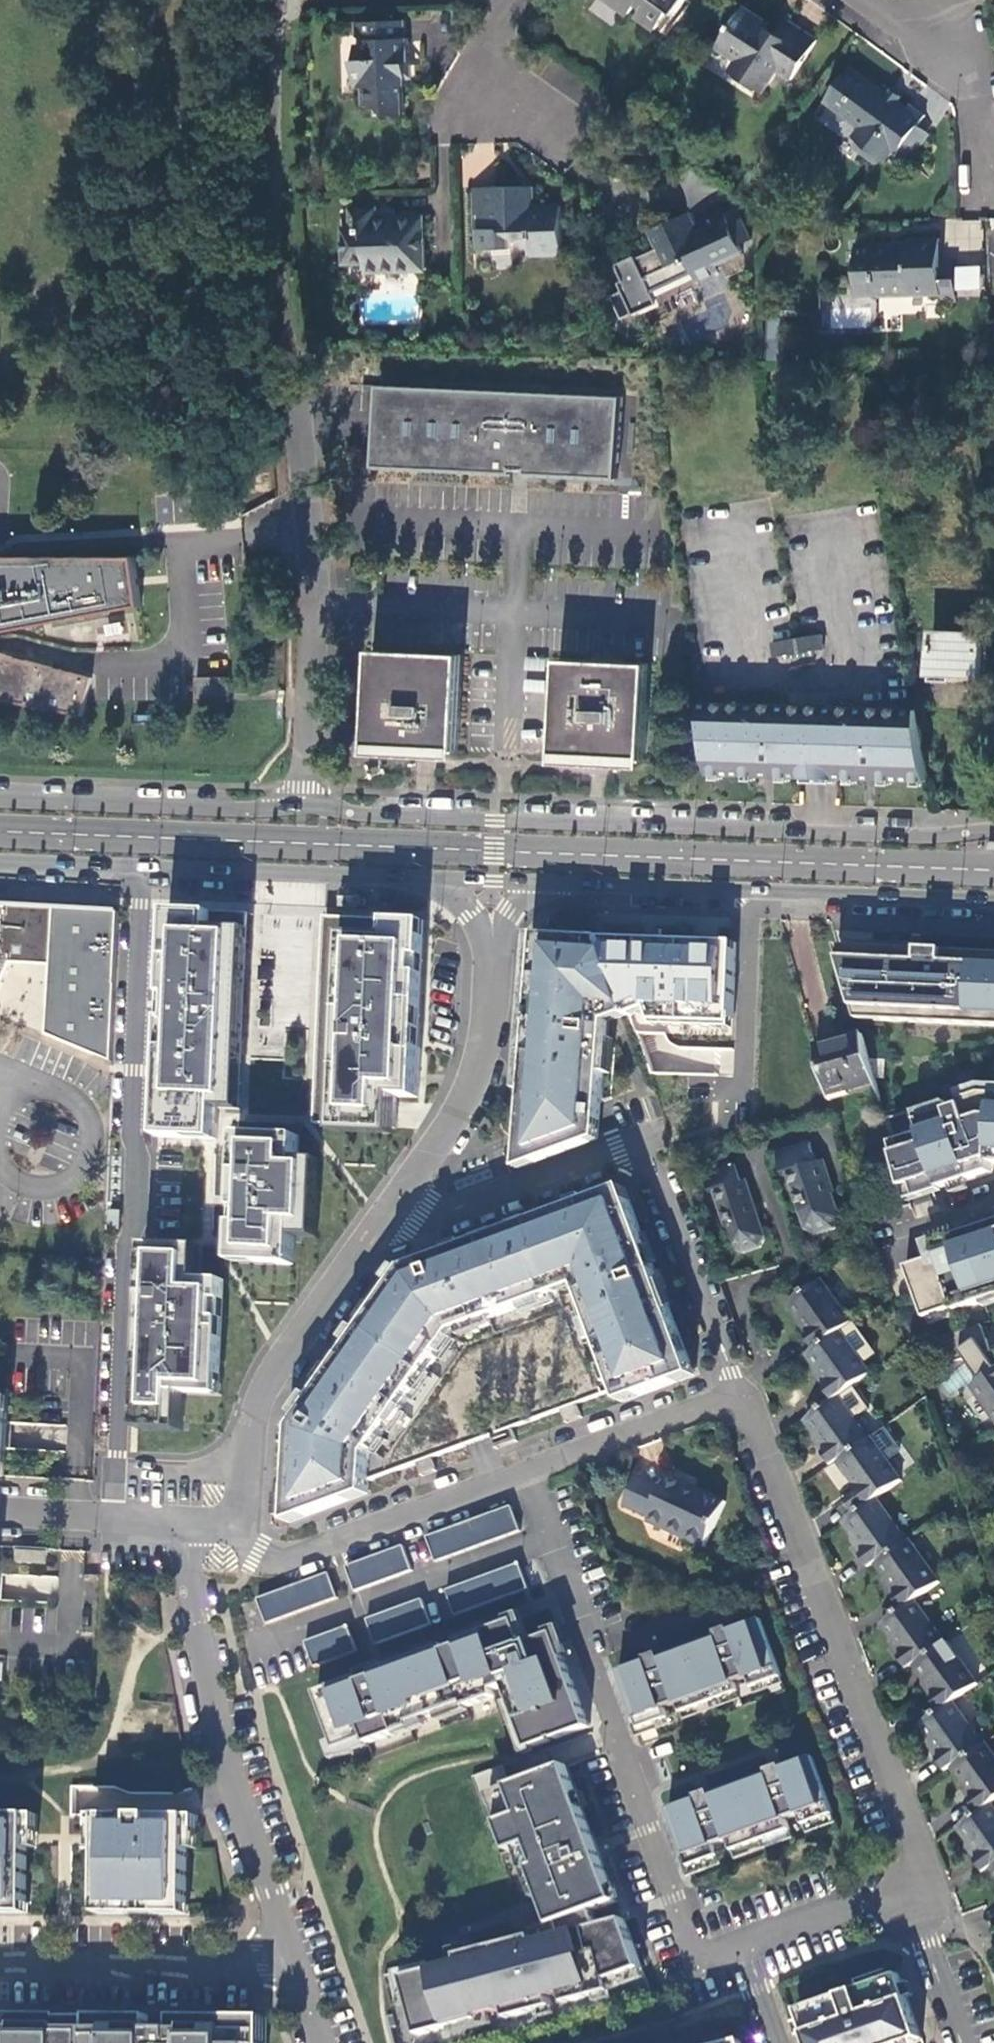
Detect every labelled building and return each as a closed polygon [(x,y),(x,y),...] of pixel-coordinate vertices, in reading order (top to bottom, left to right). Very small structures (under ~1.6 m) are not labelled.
[(632,14),(637,6),(643,11),(642,13),(659,26),(672,9),(677,12),(686,0),(614,0),(632,14)] [(819,41),(788,20),(779,33),(771,27),(772,24),(748,8),(721,46),(740,60),(734,71),(765,92),(782,70),(792,79),(819,41)] [(406,18),(357,20),(357,33),(367,38),(367,56),(353,58),(355,82),(363,82),(365,102),(377,103),(389,111),(404,112),(404,83),(408,83),(408,63),(412,63),(412,36),(407,36),(406,18)] [(888,95),(850,70),(830,100),(863,125),(864,137),(858,145),(879,162),(888,151),(895,158),(902,149),(921,123),(927,115),(914,104),(911,109),(890,93),(888,95)] [(933,131),(921,123),(902,149),(915,156),(933,131)] [(533,186),(473,187),(474,227),(477,228),(478,245),(507,246),(513,242),(513,235),(533,234),(535,250),(564,249),(562,205),(535,205),(533,186)] [(425,266),(424,214),(377,215),(377,205),(353,207),(353,224),(344,225),(345,255),(361,255),(367,259),(367,267),(425,266)] [(694,212),(674,221),(676,225),(696,216),(694,212)] [(639,254),(619,262),(626,279),(622,281),(626,289),(614,294),(624,317),(636,312),(636,313),(645,309),(645,308),(659,302),(656,296),(657,296),(655,293),(696,274),(699,281),(720,272),(717,265),(746,252),(743,246),(755,240),(747,224),(736,229),(733,224),(728,213),(700,226),(696,216),(676,225),(674,221),(653,230),(660,247),(640,257),(639,254)] [(745,219),(733,224),(736,229),(747,224),(745,219)] [(981,222),(947,221),(946,247),(979,249),(981,222)] [(941,267),(939,239),(909,240),(909,246),(893,247),(893,244),(858,245),(860,295),(879,295),(879,289),(909,288),(909,294),(942,292),(941,267)] [(955,267),(941,267),(942,292),(943,301),(958,301),(955,267)] [(623,400),(381,386),(377,467),(514,475),(515,469),(521,469),(528,469),(527,476),(618,481),(623,400)] [(142,608),(133,557),(0,558),(0,634),(142,608)] [(982,635),(933,630),(929,678),(947,680),(949,672),(980,674),(982,635)] [(823,633),(799,637),(801,654),(825,650),(823,633)] [(778,657),(801,654),(799,637),(775,641),(778,657)] [(462,656),(372,651),(367,745),(421,748),(430,749),(457,750),(462,656)] [(83,717),(92,677),(0,655),(0,701),(83,717)] [(650,664),(560,659),(555,754),(595,756),(604,757),(645,759),(650,664)] [(230,699),(229,675),(195,677),(196,701),(230,699)] [(811,777),(821,777),(810,708),(801,708),(784,707),(704,703),(700,703),(710,773),(811,777)] [(820,709),(810,708),(821,777),(829,777),(929,781),(919,708),(831,709),(820,709)] [(0,909),(0,991),(10,967),(40,968),(50,969),(53,912),(44,912),(0,909)] [(117,916),(53,912),(50,969),(46,1039),(111,1065),(117,916)] [(251,915),(167,912),(158,1138),(219,1140),(220,1111),(244,1112),(251,915)] [(380,921),(326,919),(318,1125),(336,1126),(335,1133),(396,1136),(398,1097),(419,1098),(427,923),(380,921)] [(607,940),(539,935),(525,1162),(542,1157),(542,1165),(596,1144),(598,1121),(605,1122),(611,1023),(612,1009),(629,1003),(607,940)] [(629,1003),(633,1015),(640,1033),(650,1033),(734,1036),(736,945),(607,940),(629,1003)] [(836,946),(858,1019),(993,1026),(993,954),(836,946)] [(629,1003),(612,1009),(611,1023),(633,1015),(629,1003)] [(861,1035),(815,1048),(830,1101),(876,1089),(861,1035)] [(982,1094),(961,1101),(963,1107),(918,1122),(922,1134),(892,1144),(905,1194),(938,1183),(940,1189),(990,1173),(991,1163),(993,1163),(993,1095),(982,1094)] [(598,1121),(596,1144),(604,1141),(605,1122),(598,1121)] [(301,1136),(239,1134),(234,1263),(295,1266),(296,1236),(317,1237),(320,1161),(300,1159),(301,1136)] [(817,1163),(810,1142),(777,1153),(784,1173),(787,1172),(806,1228),(816,1234),(837,1227),(841,1217),(833,1194),(831,1194),(829,1189),(831,1183),(823,1161),(817,1163)] [(542,1165),(542,1157),(525,1162),(525,1172),(542,1165)] [(739,1184),(732,1163),(705,1172),(713,1193),(715,1192),(734,1249),(742,1253),(761,1246),(765,1236),(757,1214),(755,1214),(753,1208),(755,1207),(746,1182),(739,1184)] [(629,1187),(619,1191),(624,1204),(634,1200),(629,1187)] [(624,1204),(619,1191),(577,1207),(582,1219),(542,1234),(538,1223),(449,1258),(432,1265),(413,1272),(303,1427),(301,1506),(300,1522),(379,1493),(380,1479),(471,1445),(499,1434),(504,1446),(524,1438),(520,1428),(569,1408),(575,1421),(590,1415),(584,1402),(625,1387),(643,1381),(648,1394),(685,1379),(680,1368),(698,1361),(634,1200),(624,1204)] [(577,1207),(538,1223),(542,1234),(582,1219),(577,1207)] [(993,1294),(993,1228),(971,1236),(970,1232),(935,1245),(938,1255),(906,1266),(924,1318),(954,1307),(955,1311),(985,1300),(984,1298),(993,1294)] [(202,1247),(147,1245),(139,1429),(184,1432),(186,1394),(222,1395),(228,1280),(200,1280),(202,1247)] [(430,1261),(432,1265),(449,1258),(448,1254),(430,1261)] [(809,1337),(818,1349),(843,1331),(855,1323),(825,1280),(791,1304),(812,1334),(809,1337)] [(992,1351),(984,1326),(942,1339),(951,1365),(970,1359),(982,1378),(972,1385),(993,1418),(993,1361),(988,1353),(992,1351)] [(827,1388),(836,1400),(842,1396),(873,1373),(843,1331),(818,1349),(810,1355),(831,1385),(827,1388)] [(703,1372),(698,1361),(680,1368),(685,1379),(703,1372)] [(630,1401),(648,1394),(643,1381),(625,1387),(630,1401)] [(826,1454),(834,1466),(841,1461),(872,1439),(842,1396),(836,1400),(807,1420),(830,1451),(826,1454)] [(858,1495),(867,1507),(879,1499),(905,1480),(875,1437),(872,1439),(841,1461),(862,1492),(858,1495)] [(704,1546),(724,1500),(709,1494),(695,1487),(693,1490),(684,1486),(686,1483),(668,1475),(662,1488),(636,1477),(623,1503),(649,1515),(647,1520),(704,1546)] [(284,1515),(284,1494),(273,1493),(272,1514),(284,1515)] [(863,1556),(872,1568),(879,1563),(910,1541),(879,1499),(867,1507),(847,1522),(867,1553),(863,1556)] [(513,1507),(428,1538),(437,1563),(522,1532),(513,1507)] [(897,1597),(905,1610),(918,1601),(943,1582),(912,1539),(910,1541),(879,1563),(900,1594),(897,1597)] [(404,1546),(347,1567),(357,1593),(414,1571),(404,1546)] [(47,1556),(17,1554),(16,1567),(47,1569),(47,1556)] [(521,1564),(448,1591),(457,1616),(530,1589),(521,1564)] [(330,1574),(258,1601),(268,1626),(339,1600),(330,1574)] [(423,1599),(368,1620),(377,1645),(433,1625),(423,1599)] [(902,1658),(911,1670),(917,1666),(948,1644),(918,1601),(905,1610),(884,1625),(905,1655),(902,1658)] [(646,1658),(617,1669),(639,1727),(668,1717),(664,1707),(677,1702),(681,1711),(738,1690),(735,1681),(748,1676),(751,1686),(780,1675),(759,1617),(730,1627),(739,1653),(726,1657),(717,1632),(659,1654),(669,1679),(656,1684),(646,1658)] [(464,1703),(465,1707),(495,1696),(492,1690),(504,1685),(528,1749),(551,1740),(550,1739),(554,1738),(555,1739),(589,1726),(563,1656),(558,1658),(549,1634),(529,1641),(529,1642),(524,1644),(514,1619),(457,1640),(459,1646),(446,1650),(444,1645),(373,1672),(374,1677),(347,1687),(346,1682),(316,1693),(337,1750),(365,1739),(367,1743),(410,1727),(409,1723),(464,1703)] [(349,1627),(306,1643),(315,1668),(359,1652),(349,1627)] [(563,1656),(554,1632),(549,1634),(558,1658),(563,1656)] [(934,1699),(943,1712),(955,1703),(981,1684),(951,1642),(948,1644),(917,1666),(938,1697),(934,1699)] [(939,1760),(948,1772),(954,1768),(985,1746),(955,1703),(943,1712),(922,1726),(943,1757),(939,1760)] [(980,1813),(993,1804),(993,1752),(988,1744),(985,1746),(954,1768),(975,1798),(972,1801),(980,1813)] [(696,1797),(667,1808),(688,1865),(717,1855),(714,1844),(727,1839),(731,1849),(789,1828),(785,1818),(799,1812),(802,1823),(832,1812),(810,1754),(781,1765),(790,1790),(777,1795),(767,1770),(710,1792),(719,1817),(705,1822),(696,1797)] [(463,1963),(404,1978),(411,2001),(416,2000),(420,2015),(415,2016),(420,2036),(479,2020),(478,2016),(506,2008),(509,2018),(554,2006),(551,1996),(565,1993),(568,2002),(611,1990),(608,1980),(643,1967),(624,1919),(600,1925),(594,1910),(618,1901),(568,1765),(489,1794),(510,1852),(530,1844),(538,1865),(532,1868),(553,1926),(561,1923),(564,1935),(537,1942),(535,1936),(461,1956),(463,1963)] [(985,1874),(992,1869),(993,1868),(993,1806),(993,1804),(980,1813),(959,1828),(980,1859),(977,1861),(985,1874)] [(0,1817),(0,1916),(28,1917),(29,1850),(37,1851),(37,1840),(37,1834),(37,1818),(0,1817)] [(197,1818),(91,1817),(91,1841),(91,1849),(99,1850),(98,1916),(189,1918),(190,1851),(197,1851),(197,1818)] [(901,1970),(856,1986),(857,1987),(843,1992),(843,1991),(799,2006),(812,2042),(900,2042),(923,2035),(901,1970)] [(250,2017),(173,2016),(173,2030),(149,2030),(149,2016),(89,2015),(89,2018),(61,2017),(61,2015),(0,2014),(0,2042),(250,2042),(250,2017)] [(173,2016),(149,2016),(149,2030),(173,2030),(173,2016)] [(250,2017),(250,2042),(263,2042),(264,2017),(250,2017)]
